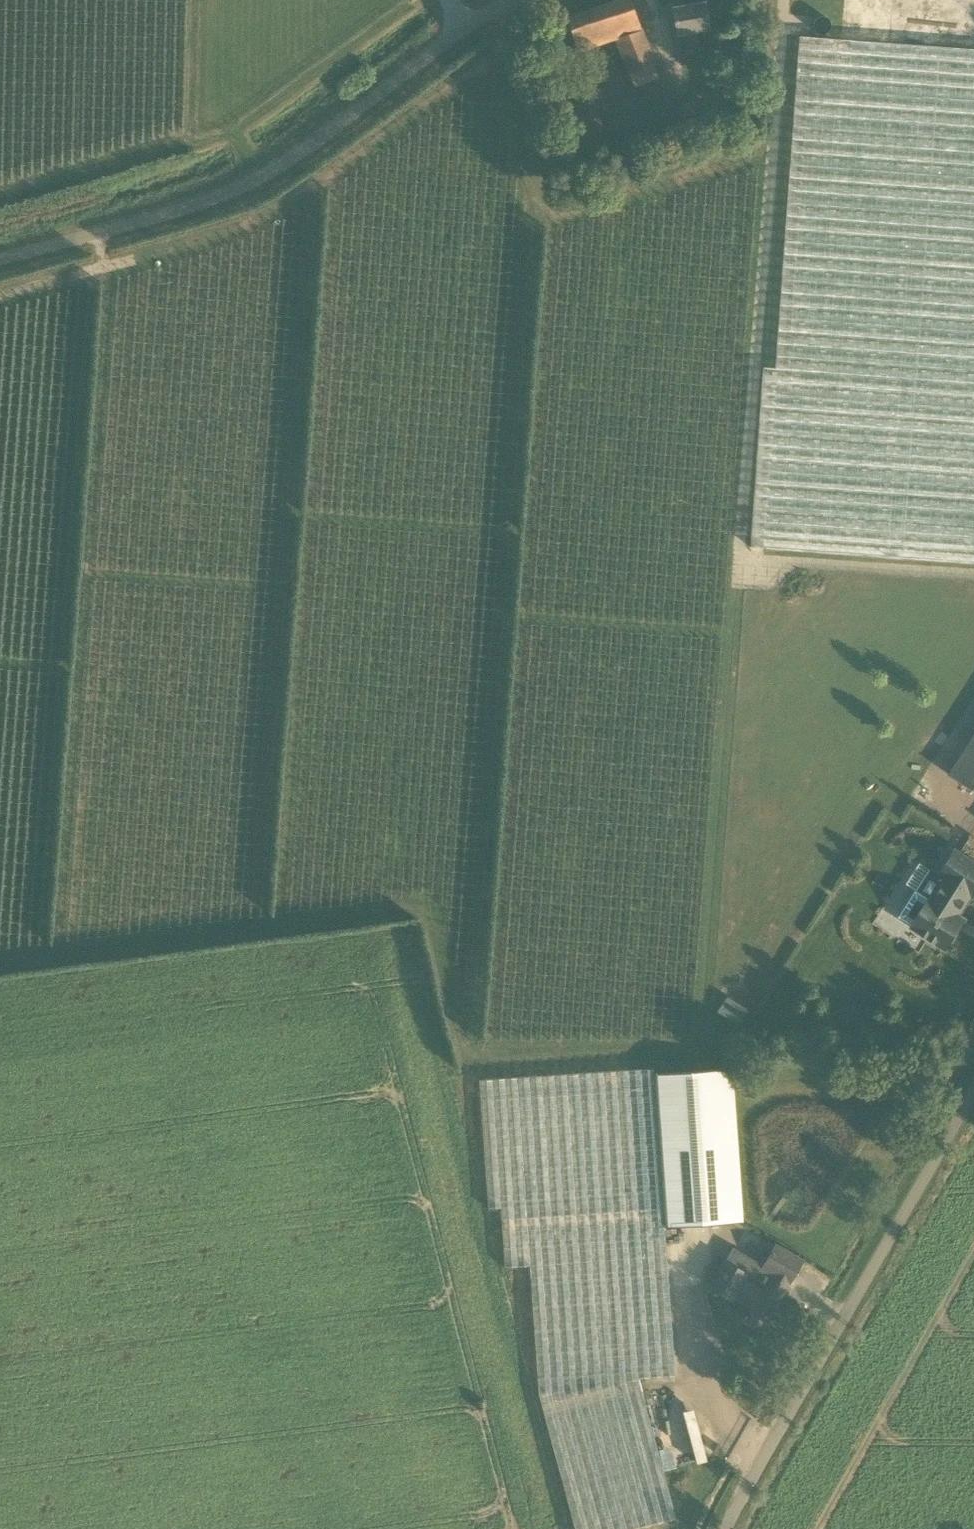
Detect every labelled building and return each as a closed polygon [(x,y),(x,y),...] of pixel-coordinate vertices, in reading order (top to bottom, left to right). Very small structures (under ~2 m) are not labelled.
[(635,14),(630,0),(616,0),(566,17),(573,36),(578,54),(614,40),(628,75),(629,74),(635,89),(658,80),(635,14)] [(680,53),(699,49),(696,32),(710,30),(704,1),(672,7),(680,53)] [(841,39),(800,36),(775,368),(764,367),(751,547),(973,563),(973,49),(841,39)] [(973,791),(973,728),(947,775),(973,791)] [(952,950),(970,919),(964,916),(973,898),(973,860),(957,851),(942,877),(948,880),(936,900),(935,899),(934,901),(919,892),(903,920),(918,928),(917,930),(952,950)] [(727,994),(718,1011),(742,1024),(751,1007),(727,994)] [(676,1518),(638,1378),(638,1377),(675,1375),(664,1227),(743,1220),(733,1068),(654,1075),(653,1068),(479,1080),(488,1208),(501,1207),(505,1267),(530,1264),(539,1394),(575,1528),(634,1528),(676,1518)] [(761,1329),(802,1260),(775,1244),(763,1264),(733,1247),(725,1261),(723,1260),(708,1286),(729,1299),(733,1294),(753,1306),(745,1320),(761,1329)] [(701,1399),(686,1400),(693,1454),(707,1453),(701,1399)]
